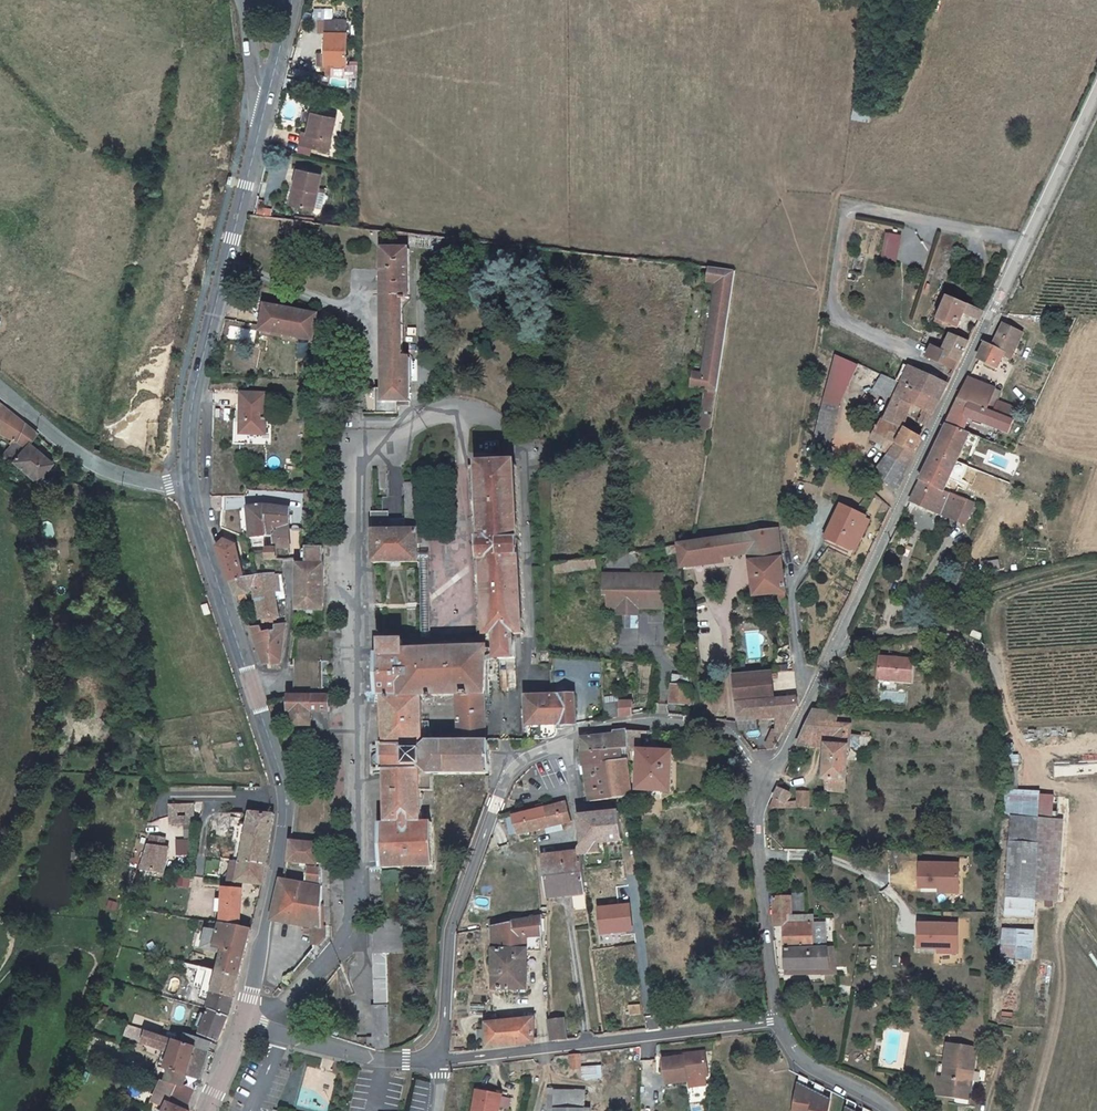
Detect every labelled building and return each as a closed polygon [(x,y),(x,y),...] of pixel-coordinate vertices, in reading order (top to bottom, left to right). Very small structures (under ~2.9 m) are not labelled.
[(331,39),(330,71),(338,71),(337,80),(352,80),(352,39),(351,27),(331,27),(331,39)] [(852,119),(869,119),(870,110),(852,110),(852,119)] [(304,135),(301,146),(331,152),(337,120),(314,115),(310,137),(304,135)] [(304,171),(296,206),(317,211),(325,175),(304,171)] [(900,236),(886,233),(882,258),(895,260),(900,236)] [(414,248),(387,248),(386,325),(407,329),(407,298),(414,298),(414,248)] [(694,277),(708,279),(710,266),(696,264),(694,277)] [(716,390),(734,270),(710,266),(708,279),(692,387),(705,389),(716,390)] [(964,313),(980,320),(985,310),(950,295),(938,320),(957,328),(964,313)] [(310,335),(314,310),(261,302),(257,327),(310,335)] [(378,401),(378,412),(399,413),(399,401),(411,401),(412,357),(406,356),(407,329),(386,325),(385,401),(378,401)] [(1022,336),(1003,327),(993,349),(986,346),(980,361),(988,364),(986,369),(999,374),(1001,369),(1007,356),(1012,358),(1022,336)] [(956,368),(961,357),(971,339),(952,332),(945,350),(934,346),(929,357),(956,368)] [(812,444),(832,448),(852,360),(832,355),(812,444)] [(897,382),(903,384),(911,367),(906,364),(897,382)] [(940,401),(949,383),(911,366),(911,367),(903,384),(940,401)] [(996,389),(972,378),(960,402),(986,412),(997,389),(996,389)] [(873,390),(881,395),(887,385),(879,380),(873,390)] [(901,443),(908,429),(905,427),(916,405),(927,410),(921,422),(927,426),(940,401),(903,384),(886,418),(892,421),(886,435),(901,443)] [(716,390),(705,389),(699,430),(710,432),(716,390)] [(274,393),(267,393),(249,392),(248,434),(274,434),(274,393)] [(880,402),(873,398),(868,407),(876,411),(880,402)] [(960,402),(948,427),(960,432),(966,419),(1007,435),(1013,423),(986,412),(960,402)] [(0,412),(0,413),(0,435),(4,438),(15,419),(0,404),(0,412)] [(918,452),(915,450),(901,443),(886,435),(892,421),(886,418),(883,416),(871,439),(888,448),(877,471),(897,487),(903,485),(918,452)] [(15,419),(4,438),(11,442),(0,455),(0,456),(21,477),(37,460),(20,444),(28,431),(15,419)] [(959,463),(960,462),(968,446),(978,450),(982,441),(960,432),(948,427),(936,454),(959,463)] [(901,443),(915,450),(923,435),(908,429),(901,443)] [(922,482),(946,491),(959,463),(936,454),(922,482)] [(384,641),(383,651),(379,652),(379,695),(383,695),(385,745),(387,745),(427,743),(429,698),(468,694),(468,718),(461,719),(461,736),(487,735),(488,698),(492,699),(494,663),(512,662),(511,640),(508,640),(508,636),(519,635),(513,463),(468,466),(477,637),(403,640),(384,641)] [(946,491),(922,482),(913,503),(952,520),(951,523),(955,524),(956,522),(967,526),(976,505),(965,498),(946,491)] [(407,529),(385,530),(370,531),(371,562),(416,560),(420,496),(409,497),(407,529)] [(868,513),(843,503),(827,538),(851,549),(868,513)] [(279,535),(282,547),(299,544),(303,529),(290,529),(291,521),(294,520),(295,511),(292,509),(279,507),(249,510),(251,520),(253,538),(271,536),(279,535)] [(370,512),(370,531),(385,530),(384,512),(370,512)] [(731,559),(753,556),(754,564),(784,561),(782,534),(696,545),(684,547),(686,573),(731,567),(731,559)] [(236,583),(251,581),(238,542),(222,544),(236,583)] [(284,560),(282,547),(273,549),(275,561),(284,560)] [(673,556),(682,555),(681,547),(672,549),(673,556)] [(297,575),(300,611),(330,610),(331,548),(305,550),(305,556),(299,557),(297,575)] [(596,559),(557,564),(559,574),(598,568),(596,559)] [(420,561),(423,611),(428,611),(425,561),(420,561)] [(754,564),(758,598),(780,595),(781,602),(788,601),(784,561),(754,564)] [(667,577),(609,576),(608,597),(613,597),(612,610),(622,610),(621,616),(642,616),(641,611),(652,610),(652,602),(667,601),(667,577)] [(276,593),(281,592),(278,578),(273,579),(276,593)] [(281,617),(276,593),(273,579),(255,581),(258,593),(261,604),(265,622),(281,617)] [(258,593),(255,581),(251,581),(236,583),(241,597),(246,597),(246,594),(258,593)] [(667,601),(652,602),(652,610),(667,610),(667,601)] [(289,624),(288,622),(278,624),(278,628),(269,630),(268,627),(255,630),(266,662),(273,661),(274,666),(284,664),(285,652),(289,624)] [(875,655),(876,679),(894,679),(908,679),(908,656),(875,655)] [(338,672),(343,671),(342,665),(337,666),(336,656),(307,660),(310,687),(339,684),(338,672)] [(771,697),(771,695),(772,670),(772,668),(760,668),(748,668),(739,668),(736,668),(737,696),(771,697)] [(688,689),(689,679),(673,677),(670,705),(688,707),(690,690),(688,689)] [(307,694),(306,721),(327,720),(328,707),(345,705),(346,689),(333,691),(307,694)] [(530,697),(532,738),(557,736),(559,728),(573,731),(584,729),(579,695),(530,697)] [(798,708),(797,697),(771,697),(737,696),(738,720),(738,725),(752,725),(752,715),(777,716),(776,734),(772,734),(770,748),(776,748),(798,708)] [(621,720),(622,701),(602,701),(600,725),(621,720)] [(635,701),(622,701),(621,720),(634,718),(635,701)] [(849,783),(849,744),(848,729),(835,729),(835,713),(811,713),(793,752),(803,752),(803,747),(818,747),(819,783),(828,783),(828,797),(845,797),(845,784),(849,783)] [(585,755),(629,750),(629,736),(617,735),(617,739),(585,741),(583,742),(585,755)] [(425,768),(426,793),(439,792),(439,777),(491,771),(490,741),(480,740),(427,743),(387,745),(388,770),(425,768)] [(387,776),(388,770),(387,745),(385,745),(379,745),(380,776),(387,776)] [(586,768),(629,763),(629,750),(585,755),(586,768)] [(672,792),(674,753),(640,754),(639,795),(672,792)] [(593,804),(617,804),(617,777),(630,776),(629,763),(586,768),(591,804),(593,804)] [(428,829),(426,793),(425,768),(388,770),(387,776),(389,825),(384,826),(386,869),(432,874),(428,829)] [(617,804),(631,802),(630,799),(630,776),(617,777),(617,804)] [(765,810),(801,810),(802,796),(794,795),(794,799),(783,798),(787,788),(775,788),(765,810)] [(1010,818),(1051,820),(1052,796),(1036,796),(1036,792),(1006,791),(1005,818),(1010,818)] [(166,808),(167,815),(167,819),(167,825),(192,823),(191,819),(191,806),(166,808)] [(521,837),(534,834),(548,832),(549,837),(568,832),(567,826),(574,824),(569,806),(558,809),(516,819),(521,837)] [(246,824),(246,827),(266,828),(268,816),(248,815),(246,824)] [(621,821),(620,815),(586,819),(588,846),(581,848),(582,855),(584,859),(604,857),(603,845),(625,842),(621,821)] [(238,864),(262,865),(266,828),(246,827),(246,824),(240,824),(241,819),(230,817),(228,831),(233,832),(231,843),(242,845),(238,864)] [(1010,818),(1006,898),(1035,900),(1054,901),(1057,820),(1051,820),(1010,818)] [(139,870),(158,873),(161,854),(152,852),(154,842),(144,840),(139,870)] [(223,842),(218,861),(231,863),(238,864),(242,845),(231,843),(223,842)] [(326,944),(331,936),(330,924),(328,924),(326,846),(297,843),(295,865),(316,866),(314,885),(289,883),(285,883),(278,920),(319,927),(320,944),(326,944)] [(586,874),(584,859),(582,855),(549,861),(552,882),(586,874)] [(959,860),(916,860),(915,889),(936,890),(936,893),(959,893),(959,860)] [(231,863),(225,883),(233,883),(238,864),(231,863)] [(238,864),(233,883),(259,885),(262,865),(238,864)] [(158,873),(139,870),(135,892),(154,896),(158,873)] [(590,895),(586,874),(552,882),(555,902),(590,895)] [(779,970),(825,968),(824,947),(819,947),(818,924),(817,912),(812,913),(797,914),(796,894),(794,887),(788,888),(789,893),(777,894),(778,922),(784,921),(785,940),(777,941),(779,970)] [(237,928),(242,892),(228,890),(220,889),(214,924),(216,924),(237,928)] [(797,914),(812,913),(811,893),(796,894),(797,914)] [(1034,916),(1035,900),(1006,898),(1006,915),(1034,916)] [(630,902),(596,906),(600,934),(633,930),(630,902)] [(406,919),(387,920),(387,929),(375,930),(377,1005),(389,1005),(388,953),(407,952),(406,919)] [(499,940),(498,952),(531,952),(545,953),(546,938),(547,938),(547,920),(494,930),(493,940),(499,940)] [(958,921),(916,921),(916,949),(935,949),(935,955),(958,955),(958,921)] [(832,922),(818,924),(819,947),(824,947),(825,968),(839,967),(838,946),(834,946),(832,922)] [(212,970),(238,977),(244,955),(250,931),(237,928),(216,924),(214,930),(206,928),(204,927),(198,947),(217,952),(215,958),(212,970)] [(1034,929),(1004,928),(1003,955),(1032,957),(1034,929)] [(496,976),(495,991),(525,990),(529,990),(531,952),(498,952),(497,967),(491,967),(491,975),(496,976)] [(234,989),(238,977),(212,970),(193,965),(188,987),(198,989),(195,1001),(205,1003),(204,1009),(224,1015),(228,1007),(234,989)] [(215,1038),(224,1015),(204,1009),(196,1007),(192,1022),(200,1025),(198,1033),(215,1038)] [(485,1038),(485,1048),(531,1042),(531,1016),(484,1022),(484,1030),(477,1030),(477,1039),(485,1038)] [(549,1019),(549,1040),(562,1038),(563,1019),(549,1019)] [(163,1070),(159,1082),(170,1085),(177,1088),(180,1076),(194,1080),(204,1050),(203,1050),(177,1042),(122,1025),(118,1039),(164,1053),(160,1070),(163,1070)] [(177,1042),(203,1050),(206,1041),(180,1033),(177,1042)] [(937,1046),(935,1079),(934,1093),(950,1094),(949,1098),(952,1099),(951,1107),(962,1108),(962,1099),(964,1099),(967,1048),(937,1046)] [(685,1056),(657,1060),(660,1085),(681,1082),(680,1080),(702,1077),(698,1053),(685,1055),(685,1056)] [(577,1072),(576,1054),(567,1056),(568,1074),(577,1072)] [(601,1079),(601,1066),(582,1066),(581,1079),(601,1079)] [(797,1076),(789,1110),(826,1110),(827,1102),(819,1098),(821,1089),(813,1085),(811,1093),(804,1090),(806,1081),(797,1076)] [(934,1093),(935,1079),(930,1079),(929,1097),(949,1098),(950,1094),(934,1093)] [(147,1103),(144,1110),(184,1110),(181,1110),(164,1104),(166,1097),(170,1085),(159,1082),(155,1080),(148,1100),(145,1099),(145,1102),(147,1103)] [(166,1097),(183,1103),(187,1091),(177,1088),(170,1085),(166,1097)] [(583,1086),(553,1090),(552,1090),(552,1110),(583,1110),(583,1086)] [(501,1095),(476,1091),(473,1110),(498,1110),(501,1095)] [(164,1104),(181,1110),(183,1103),(166,1097),(164,1104)] [(845,1102),(843,1110),(853,1110),(854,1106),(845,1102)]
